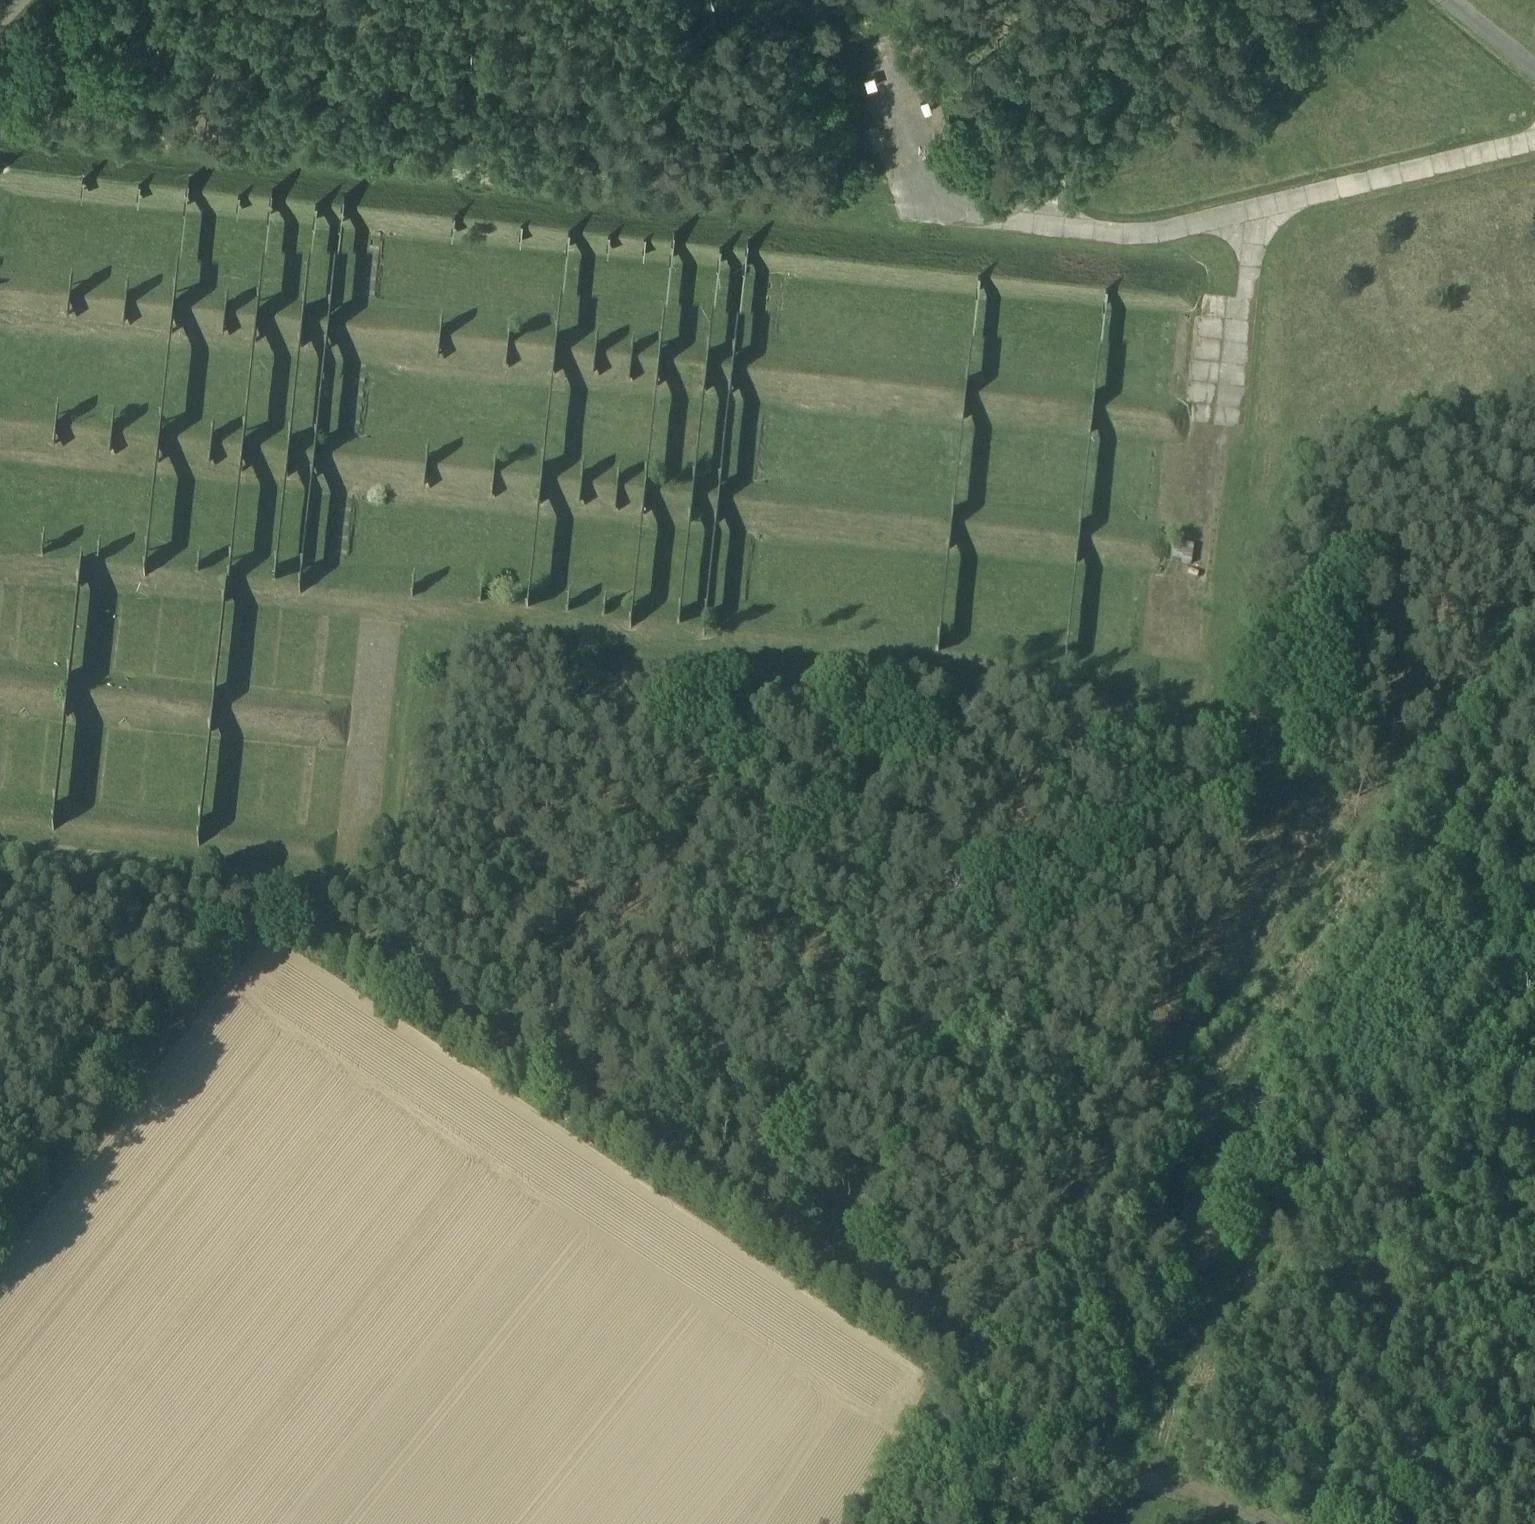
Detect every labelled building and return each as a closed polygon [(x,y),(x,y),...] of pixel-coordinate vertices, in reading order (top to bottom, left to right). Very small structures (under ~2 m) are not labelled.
[(1177,541),(1173,557),(1191,561),(1195,545),(1177,541)]
